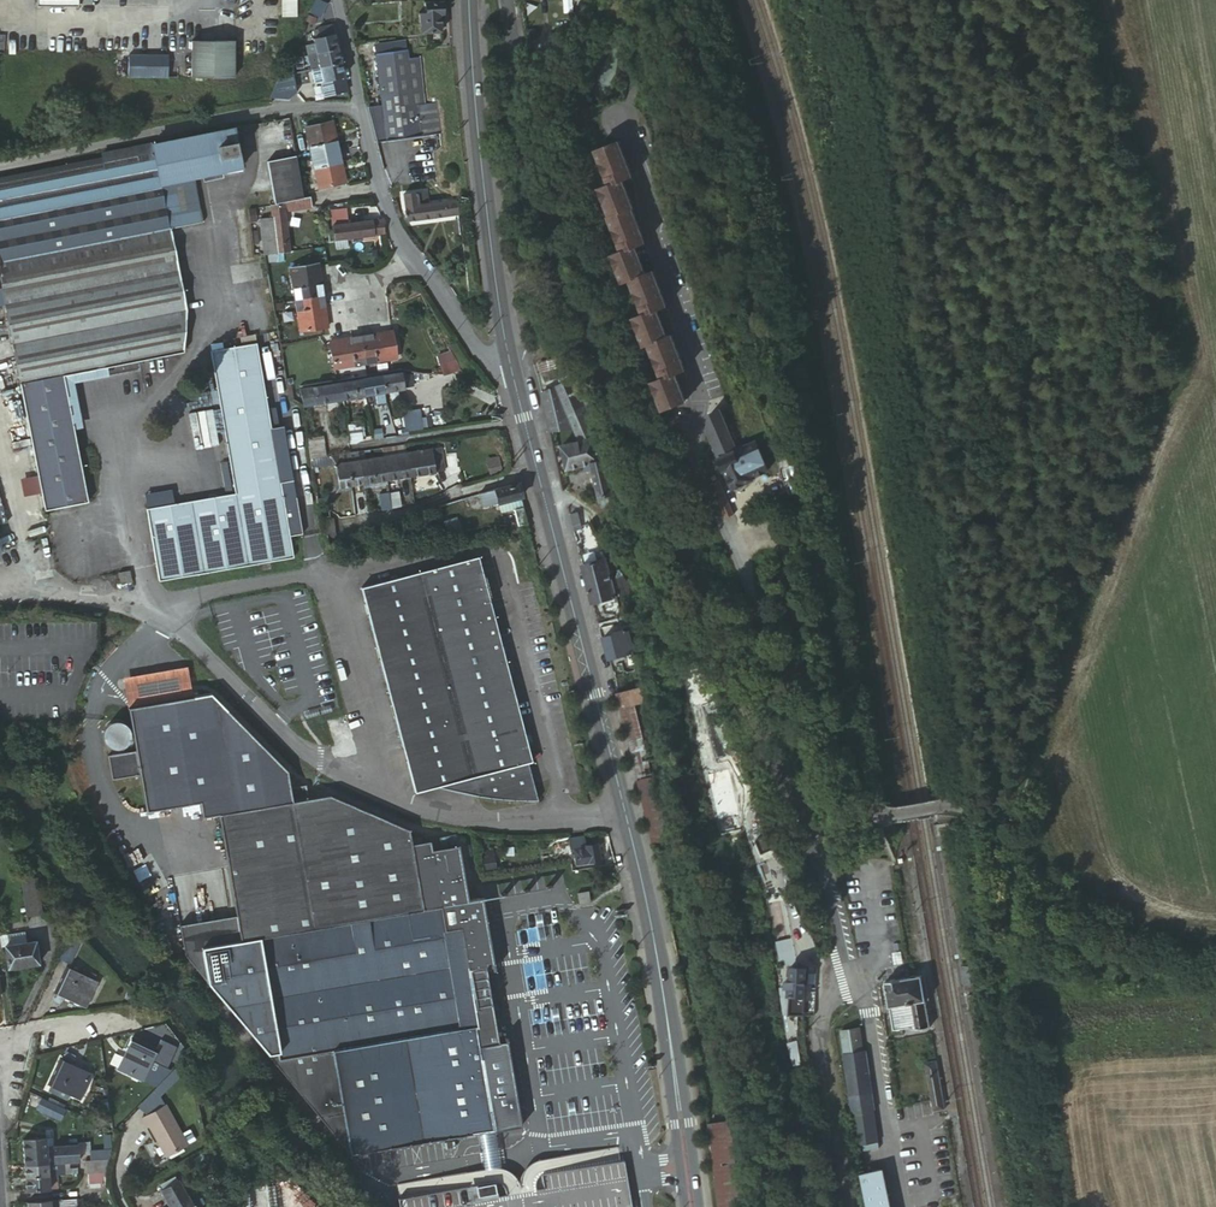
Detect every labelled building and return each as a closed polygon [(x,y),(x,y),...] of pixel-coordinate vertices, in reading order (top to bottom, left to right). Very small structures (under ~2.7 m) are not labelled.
[(325,17),(328,2),(321,1),(318,16),(325,17)] [(442,1),(425,2),(426,13),(419,13),(421,32),(441,31),(441,13),(443,13),(442,1)] [(319,31),(321,39),(335,35),(333,26),(319,30),(319,31)] [(318,40),(314,41),(315,45),(318,54),(340,49),(336,35),(335,35),(321,39),(318,40)] [(571,44),(569,35),(553,38),(554,46),(571,44)] [(237,76),(236,40),(193,41),(194,77),(237,76)] [(377,45),(379,54),(410,50),(408,41),(377,45)] [(308,47),(310,56),(318,54),(315,45),(308,47)] [(340,49),(318,54),(321,68),(343,63),(340,49)] [(372,107),(381,142),(444,133),(440,102),(429,103),(422,57),(411,58),(410,50),(379,54),(386,105),(372,107)] [(130,76),(167,77),(167,54),(130,54),(130,76)] [(318,54),(310,56),(314,70),(321,68),(318,54)] [(350,92),(343,63),(321,68),(314,70),(317,84),(335,80),(339,95),(350,92)] [(292,75),(283,77),(273,97),(272,100),(273,101),(289,102),(296,92),(292,75)] [(314,157),(341,151),(334,120),(307,126),(314,157)] [(237,128),(157,145),(165,185),(198,177),(245,167),(237,128)] [(599,148),(610,176),(632,168),(621,140),(599,148)] [(12,177),(0,180),(0,240),(5,264),(174,227),(172,218),(165,185),(157,145),(156,143),(105,154),(106,158),(12,177)] [(348,182),(341,151),(314,157),(321,188),(348,182)] [(306,199),(305,193),(299,160),(298,155),(267,162),(275,204),(286,202),(296,200),(306,199)] [(632,168),(610,176),(613,182),(635,174),(632,168)] [(198,177),(165,185),(172,218),(205,211),(198,177)] [(635,206),(625,178),(603,186),(613,214),(612,214),(625,248),(615,252),(626,281),(633,278),(640,276),(640,275),(647,272),(637,244),(631,246),(628,239),(644,234),(634,206),(635,206)] [(420,205),(430,204),(429,192),(418,193),(420,205)] [(405,195),(407,207),(420,205),(418,193),(405,195)] [(313,198),(306,199),(296,200),(297,210),(314,207),(313,198)] [(297,210),(296,200),(286,202),(287,211),(297,210)] [(430,204),(432,218),(460,215),(459,200),(430,204)] [(277,235),(290,233),(287,211),(286,202),(275,204),(273,204),(275,215),(277,234),(277,235)] [(409,221),(432,218),(430,204),(420,205),(407,207),(409,221)] [(333,212),(334,226),(351,224),(350,210),(333,212)] [(174,227),(174,229),(207,223),(205,211),(172,218),(174,227)] [(277,234),(275,215),(263,217),(265,235),(277,234)] [(387,234),(385,220),(375,221),(377,235),(387,234)] [(354,238),(377,235),(375,221),(352,224),(354,238)] [(336,240),(354,238),(352,224),(351,224),(334,226),(336,240)] [(28,383),(73,374),(189,351),(192,318),(174,229),(174,227),(5,264),(9,286),(12,303),(28,383)] [(278,243),(291,242),(290,233),(277,235),(278,243)] [(265,235),(268,254),(279,252),(278,243),(277,235),(277,234),(265,235)] [(644,234),(628,239),(631,246),(637,244),(646,240),(644,234)] [(0,240),(0,288),(9,286),(5,264),(0,240)] [(279,252),(292,250),(291,242),(278,243),(279,252)] [(298,299),(325,295),(321,264),(295,267),(298,299)] [(640,276),(633,278),(645,312),(635,315),(648,344),(652,343),(662,369),(684,362),(673,336),(669,337),(657,308),(651,310),(649,303),(665,298),(654,269),(640,275),(640,276)] [(12,303),(9,286),(0,288),(0,305),(12,303)] [(329,328),(325,295),(298,299),(302,331),(329,328)] [(649,303),(651,310),(667,304),(665,298),(649,303)] [(395,332),(363,337),(367,363),(399,358),(395,332)] [(367,363),(363,337),(332,342),(336,368),(367,363)] [(216,349),(224,392),(268,384),(261,341),(246,344),(216,349)] [(442,366),(445,376),(459,372),(456,362),(442,366)] [(662,369),(664,375),(677,371),(686,368),(684,362),(662,369)] [(688,400),(677,371),(655,379),(667,408),(688,400)] [(404,375),(403,373),(384,376),(387,392),(406,388),(405,386),(404,375)] [(28,383),(40,439),(84,431),(73,374),(28,383)] [(410,374),(404,375),(405,386),(412,385),(410,374)] [(387,392),(384,376),(364,379),(367,395),(379,393),(387,392)] [(364,379),(342,383),(344,399),(361,396),(367,395),(364,379)] [(573,381),(544,393),(552,433),(578,427),(591,424),(573,381)] [(341,383),(316,387),(318,403),(344,399),(342,383),(341,383)] [(247,527),(291,520),(268,384),(224,392),(235,459),(240,488),(240,491),(247,527)] [(302,390),(304,405),(318,403),(316,387),(302,390)] [(381,403),(389,402),(387,392),(379,393),(381,403)] [(419,408),(402,412),(406,431),(429,426),(426,417),(422,418),(419,408)] [(719,411),(713,414),(717,424),(710,427),(723,458),(737,451),(719,411)] [(352,423),(353,443),(357,442),(364,437),(363,422),(352,423)] [(597,438),(591,424),(578,427),(581,440),(563,445),(569,468),(586,464),(592,463),(604,459),(604,456),(600,457),(595,439),(597,438)] [(377,429),(378,438),(386,437),(384,428),(377,429)] [(84,431),(40,439),(54,509),(98,500),(84,431)] [(309,437),(312,458),(321,458),(320,454),(324,453),(322,436),(309,437)] [(599,438),(597,438),(595,439),(600,457),(604,456),(599,438)] [(737,451),(723,458),(721,459),(726,472),(728,471),(734,487),(732,488),(734,490),(757,479),(756,477),(754,478),(753,478),(753,477),(769,470),(756,442),(737,451)] [(384,448),(385,457),(397,455),(409,453),(407,444),(396,445),(384,448)] [(443,448),(409,453),(412,476),(424,474),(447,471),(443,448)] [(349,453),(350,462),(362,461),(361,451),(349,453)] [(312,458),(314,471),(319,470),(319,466),(332,465),(338,464),(350,462),(349,453),(328,456),(325,457),(321,458),(312,458)] [(412,476),(409,453),(397,455),(400,478),(406,477),(412,476)] [(389,479),(400,478),(397,455),(385,457),(389,479)] [(373,459),(376,481),(389,479),(385,457),(380,458),(373,459)] [(235,459),(226,460),(231,490),(240,488),(235,459)] [(362,461),(365,483),(376,481),(373,459),(369,459),(362,461)] [(592,463),(594,468),(601,496),(611,493),(615,492),(607,459),(604,459),(592,463)] [(350,462),(353,485),(364,483),(365,483),(362,461),(350,462)] [(341,487),(353,485),(350,462),(338,464),(339,472),(341,487)] [(493,476),(503,475),(502,463),(491,464),(493,476)] [(337,491),(342,490),(341,487),(339,472),(333,473),(337,491)] [(523,497),(519,483),(499,488),(481,494),(485,506),(501,502),(502,502),(523,497)] [(152,508),(159,544),(247,527),(240,491),(152,508)] [(391,492),(393,507),(400,505),(398,491),(391,492)] [(383,508),(393,507),(391,492),(382,493),(383,508)] [(611,493),(601,496),(602,504),(613,501),(611,493)] [(725,496),(714,501),(722,519),(733,514),(725,496)] [(526,507),(523,497),(502,502),(501,502),(504,512),(517,509),(526,507)] [(613,501),(602,504),(604,511),(607,514),(616,511),(613,501)] [(319,504),(321,518),(331,516),(329,502),(319,504)] [(529,521),(526,507),(517,509),(521,523),(529,521)] [(581,516),(572,518),(576,531),(585,528),(581,516)] [(443,521),(446,532),(458,529),(455,517),(443,521)] [(162,562),(293,537),(291,520),(247,527),(159,544),(162,562)] [(324,520),(326,530),(338,528),(337,521),(324,520)] [(338,528),(326,530),(326,533),(340,538),(338,528)] [(165,579),(167,579),(296,556),(293,537),(162,562),(165,579)] [(480,557),(363,587),(417,790),(437,785),(475,776),(479,793),(539,799),(539,798),(532,774),(530,764),(535,763),(534,760),(529,761),(525,744),(529,743),(527,734),(522,736),(517,718),(522,717),(519,705),(518,701),(513,702),(502,660),(507,659),(503,644),(498,645),(491,616),(496,615),(492,599),(486,600),(479,572),(484,571),(480,557)] [(608,557),(586,564),(590,582),(612,576),(608,557)] [(492,599),(484,571),(479,572),(486,600),(492,599)] [(636,592),(620,571),(618,580),(622,596),(636,592)] [(120,574),(122,586),(132,584),(131,572),(120,574)] [(590,582),(596,602),(618,597),(612,576),(590,582)] [(503,644),(496,615),(491,616),(498,645),(503,644)] [(605,637),(611,660),(643,652),(650,650),(644,627),(627,631),(627,629),(617,632),(617,634),(605,637)] [(513,702),(518,701),(507,659),(502,660),(513,702)] [(645,687),(661,682),(656,665),(639,669),(645,687)] [(121,682),(125,706),(190,695),(187,671),(121,682)] [(654,843),(673,838),(662,777),(680,774),(666,697),(661,682),(645,687),(641,688),(616,696),(654,843)] [(201,819),(217,816),(237,943),(199,947),(206,983),(267,1055),(276,1053),(278,1061),(330,1052),(349,1156),(518,1126),(504,1044),(496,1045),(481,968),(489,966),(478,900),(465,903),(455,848),(430,853),(427,843),(408,847),(407,832),(327,798),(289,803),(285,773),(208,696),(127,710),(133,752),(108,757),(111,780),(137,775),(145,812),(198,803),(201,819)] [(519,705),(522,717),(532,714),(529,703),(519,705)] [(522,736),(527,734),(522,717),(517,718),(522,736)] [(99,740),(104,744),(109,746),(113,745),(118,743),(122,740),(123,734),(123,730),(121,725),(118,721),(112,719),(107,719),(102,722),(99,725),(97,731),(97,736),(99,740)] [(527,734),(529,743),(536,742),(539,736),(538,732),(527,734)] [(529,761),(534,760),(529,743),(525,744),(529,761)] [(475,776),(437,785),(479,793),(475,776)] [(597,833),(584,835),(585,844),(598,842),(597,833)] [(577,849),(579,864),(602,860),(599,844),(586,846),(586,848),(577,849)] [(610,865),(617,864),(613,847),(607,848),(610,865)] [(23,879),(29,915),(44,913),(39,878),(23,879)] [(593,903),(591,892),(580,894),(581,905),(593,903)] [(11,944),(27,942),(26,933),(10,936),(11,944)] [(2,937),(4,947),(7,947),(7,945),(11,944),(10,936),(2,937)] [(7,945),(7,947),(10,968),(41,963),(38,941),(27,942),(11,944),(7,945)] [(64,958),(72,962),(80,945),(72,942),(64,958)] [(789,1013),(806,1014),(808,968),(791,967),(791,976),(789,976),(786,978),(785,986),(791,987),(789,1013)] [(976,992),(972,968),(964,970),(968,993),(976,992)] [(68,970),(57,995),(69,1000),(70,997),(76,999),(75,1003),(86,1008),(97,983),(68,970)] [(923,976),(910,978),(893,981),(885,982),(888,1006),(890,1006),(927,1000),(924,984),(923,976)] [(931,1028),(927,1000),(890,1006),(894,1029),(912,1027),(913,1030),(931,1028)] [(153,1063),(158,1051),(133,1040),(129,1050),(133,1052),(130,1059),(126,1057),(121,1069),(145,1080),(153,1063)] [(170,1056),(158,1051),(153,1063),(164,1068),(170,1056)] [(876,1109),(867,1053),(846,1056),(854,1112),(876,1109)] [(75,1065),(63,1060),(52,1084),(81,1098),(92,1073),(82,1069),(80,1072),(73,1069),(75,1065)] [(189,1069),(182,1062),(161,1085),(168,1092),(189,1069)] [(946,1110),(937,1063),(926,1065),(933,1102),(934,1112),(942,1111),(946,1110)] [(159,1086),(155,1091),(160,1095),(164,1091),(159,1086)] [(161,1107),(155,1097),(141,1108),(146,1115),(161,1107)] [(69,1112),(44,1099),(39,1110),(63,1122),(69,1112)] [(168,1106),(143,1119),(148,1129),(151,1128),(167,1158),(189,1146),(168,1106)] [(720,1122),(720,1123),(733,1206),(755,1206),(754,1201),(747,1155),(742,1119),(720,1122)] [(710,1124),(714,1150),(721,1206),(733,1206),(720,1123),(720,1122),(710,1124)] [(49,1137),(25,1139),(27,1165),(51,1163),(51,1155),(49,1137)] [(56,1155),(51,1155),(51,1163),(66,1161),(81,1161),(79,1144),(55,1145),(56,1155)] [(209,1166),(205,1157),(193,1163),(198,1172),(209,1166)] [(106,1172),(105,1158),(87,1160),(88,1173),(106,1172)] [(52,1176),(60,1175),(67,1174),(66,1161),(51,1163),(52,1176)] [(51,1163),(27,1165),(28,1177),(52,1176),(51,1163)] [(886,1172),(867,1175),(873,1206),(893,1206),(886,1172)] [(88,1183),(104,1182),(103,1174),(88,1175),(88,1183)] [(53,1188),(61,1187),(60,1175),(52,1176),(53,1188)] [(28,1177),(29,1190),(53,1188),(52,1176),(28,1177)] [(179,1181),(162,1190),(167,1200),(171,1198),(175,1205),(172,1206),(195,1206),(191,1198),(189,1199),(179,1181)] [(167,1200),(170,1206),(172,1206),(175,1205),(171,1198),(167,1200)] [(30,1206),(79,1206),(78,1199),(29,1202),(30,1206)]
